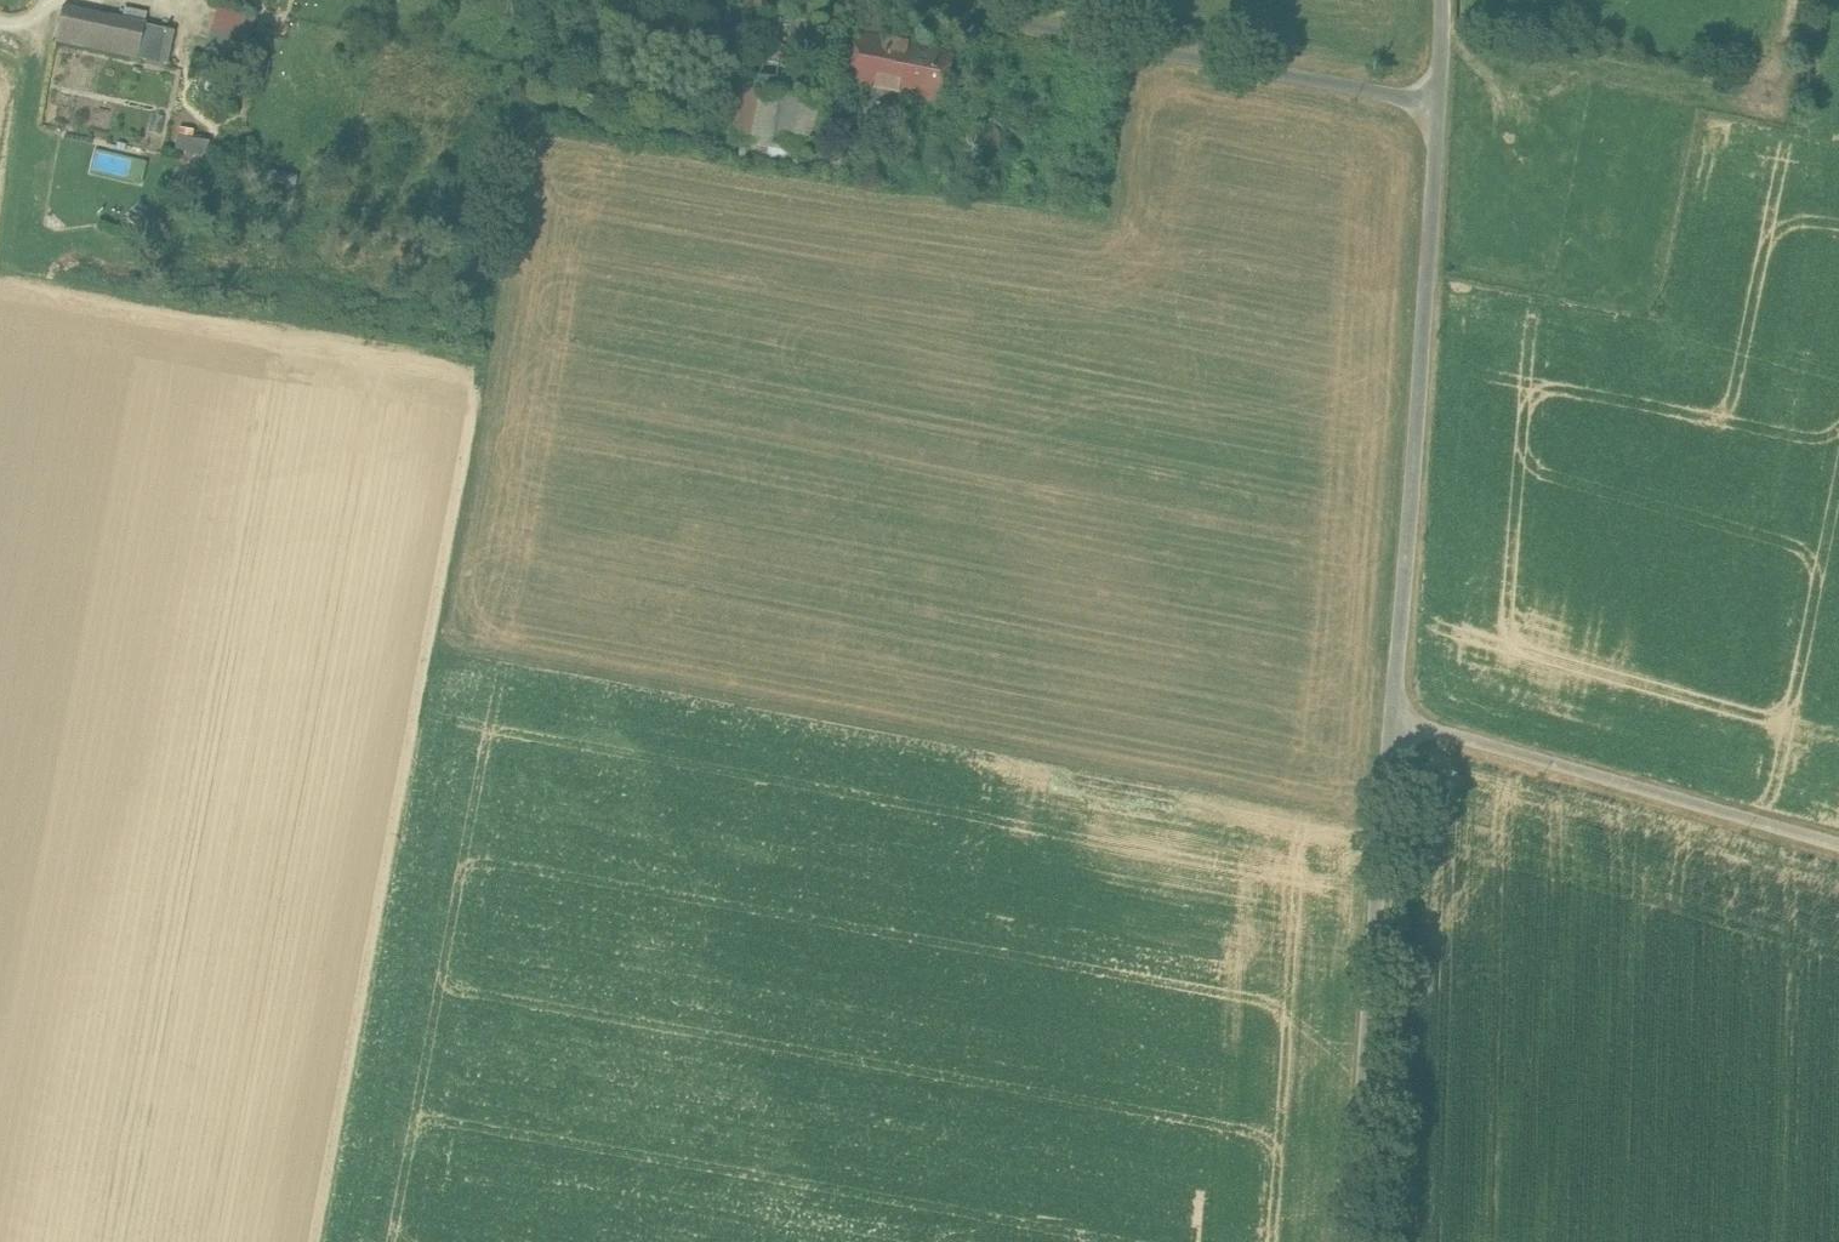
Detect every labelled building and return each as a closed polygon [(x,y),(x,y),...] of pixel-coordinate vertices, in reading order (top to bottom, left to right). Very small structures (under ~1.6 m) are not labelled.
[(122,20),(63,7),(56,40),(116,53),(122,20)] [(243,64),(253,14),(215,7),(205,57),(243,64)] [(145,24),(122,20),(116,53),(138,58),(145,24)] [(174,31),(145,24),(138,58),(167,64),(174,31)] [(955,52),(856,34),(847,83),(869,87),(907,95),(909,95),(946,101),(955,52)] [(791,48),(768,44),(765,57),(789,61),(791,48)] [(907,95),(869,87),(864,112),(902,119),(907,95)] [(818,99),(760,90),(750,145),(808,154),(818,99)] [(176,148),(207,154),(210,139),(179,133),(176,148)]
